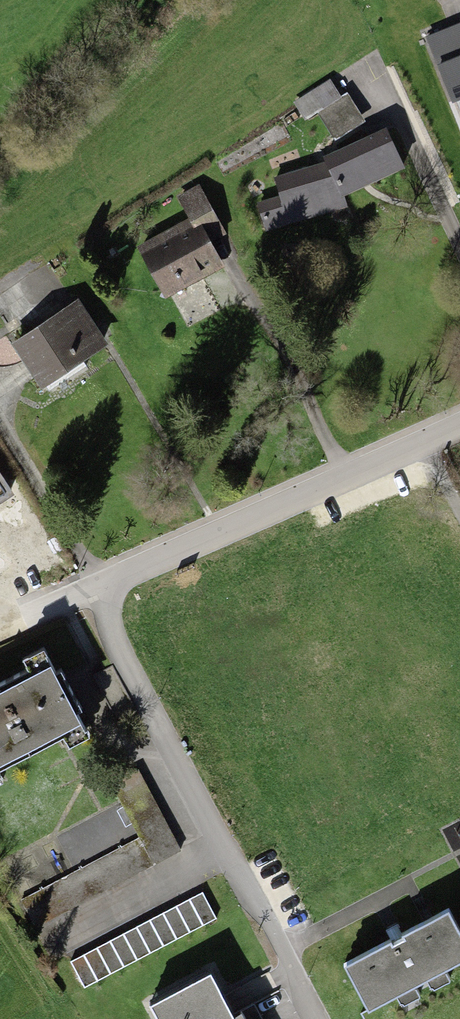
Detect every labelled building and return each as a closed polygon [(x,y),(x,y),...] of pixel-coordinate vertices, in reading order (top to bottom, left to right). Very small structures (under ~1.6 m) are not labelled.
[(426,37),(453,104),(459,102),(459,24),(426,37)] [(341,97),(330,80),(295,101),(306,120),(318,113),(335,141),(365,123),(347,93),(341,97)] [(387,129),(323,157),(325,163),(275,178),(279,197),(257,203),(263,231),(349,208),(344,197),(406,169),(387,129)] [(189,219),(136,247),(165,300),(225,267),(212,242),(227,234),(200,184),(177,197),(189,219)] [(79,301),(12,344),(42,390),(109,347),(79,301)] [(13,495),(0,474),(0,503),(13,495)] [(64,740),(69,751),(91,739),(78,716),(83,713),(61,670),(55,673),(44,651),(24,662),(32,677),(0,693),(0,773),(64,740)] [(139,838),(22,900),(37,927),(181,851),(137,770),(110,784),(139,838)] [(201,895),(70,964),(83,987),(214,919),(201,895)] [(349,969),(369,1008),(459,960),(459,932),(451,915),(349,969)] [(149,1008),(155,1018),(244,1018),(242,1015),(235,1018),(211,974),(149,1008)]
